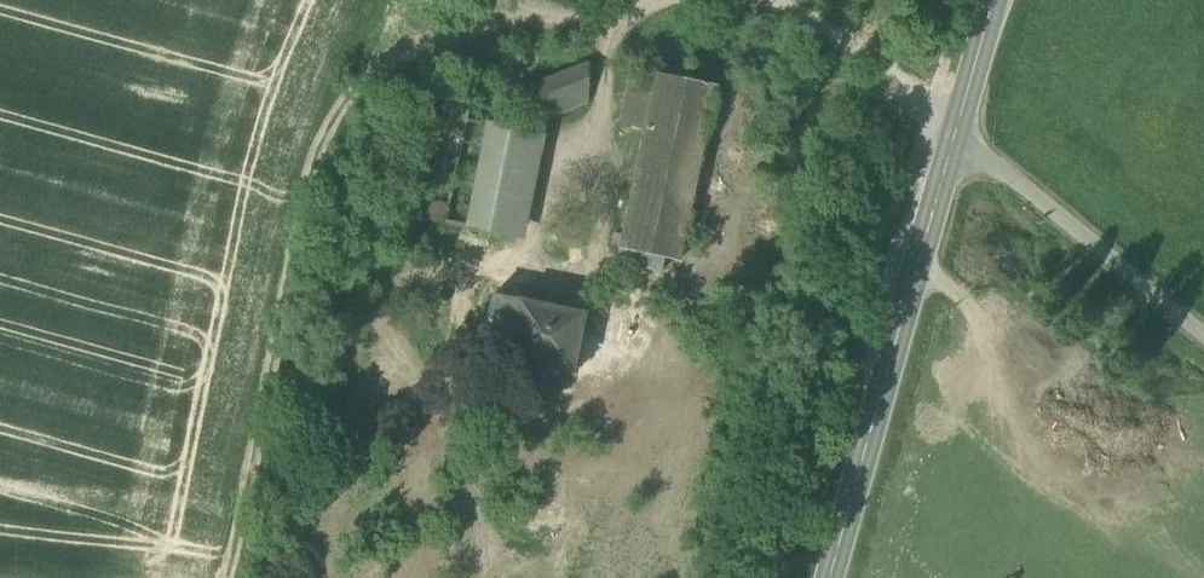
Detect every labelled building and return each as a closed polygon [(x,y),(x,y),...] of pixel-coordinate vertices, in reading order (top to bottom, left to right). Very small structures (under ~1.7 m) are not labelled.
[(520,92),(532,118),(575,101),(588,95),(589,66),(586,66),(520,92)] [(448,98),(444,118),(477,124),(488,77),(454,70),(448,98)] [(619,124),(645,130),(656,77),(631,71),(619,124)] [(717,89),(656,77),(645,130),(615,265),(661,275),(664,259),(679,263),(717,89)] [(530,135),(477,124),(444,118),(423,220),(509,237),(530,135)] [(480,356),(571,375),(583,316),(492,297),(489,309),(483,307),(478,329),(485,330),(480,356)]
